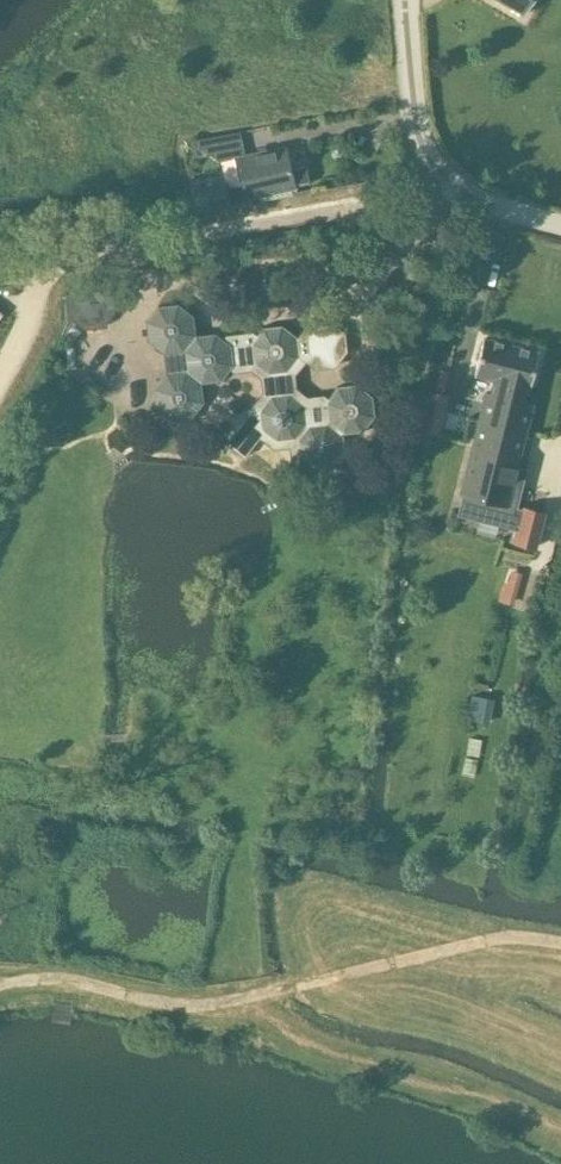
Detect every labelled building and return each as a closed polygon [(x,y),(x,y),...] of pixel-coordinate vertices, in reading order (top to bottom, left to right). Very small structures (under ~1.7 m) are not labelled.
[(524,14),(532,0),(500,0),(524,14)] [(285,147),(236,158),(245,199),(294,187),(311,183),(306,164),(290,168),(285,147)] [(227,181),(192,188),(197,213),(231,206),(228,188),(227,181)] [(104,327),(116,311),(115,292),(100,279),(77,282),(68,298),(51,297),(52,319),(70,317),(84,329),(104,327)] [(229,437),(229,438),(226,442),(244,456),(259,439),(272,449),(289,448),(290,453),(312,471),(332,469),(345,454),(343,434),(362,432),(374,418),(373,395),(357,383),(337,386),(328,396),(325,397),(326,402),(304,403),(290,391),(288,372),(299,358),(297,336),(282,324),(262,326),(250,342),(231,344),(214,332),(195,334),(193,315),(177,302),(158,305),(146,322),(148,341),(163,353),(165,373),(153,389),(156,409),(171,421),(191,419),(203,401),(202,384),(221,381),(229,370),(229,373),(250,370),(261,378),(262,391),(251,405),(237,394),(225,408),(235,416),(236,429),(229,437)] [(482,339),(473,374),(494,379),(490,394),(485,393),(483,398),(482,403),(478,419),(524,431),(528,415),(531,404),(521,402),(525,387),(529,388),(538,353),(512,346),(482,339)] [(440,435),(449,395),(428,390),(423,410),(418,430),(423,431),(440,435)] [(462,493),(459,505),(477,509),(496,514),(512,518),(520,486),(511,484),(516,465),(524,431),(478,419),(459,493),(462,493)] [(522,508),(513,541),(535,547),(543,514),(522,508)] [(498,600),(510,603),(517,571),(505,568),(498,600)]
